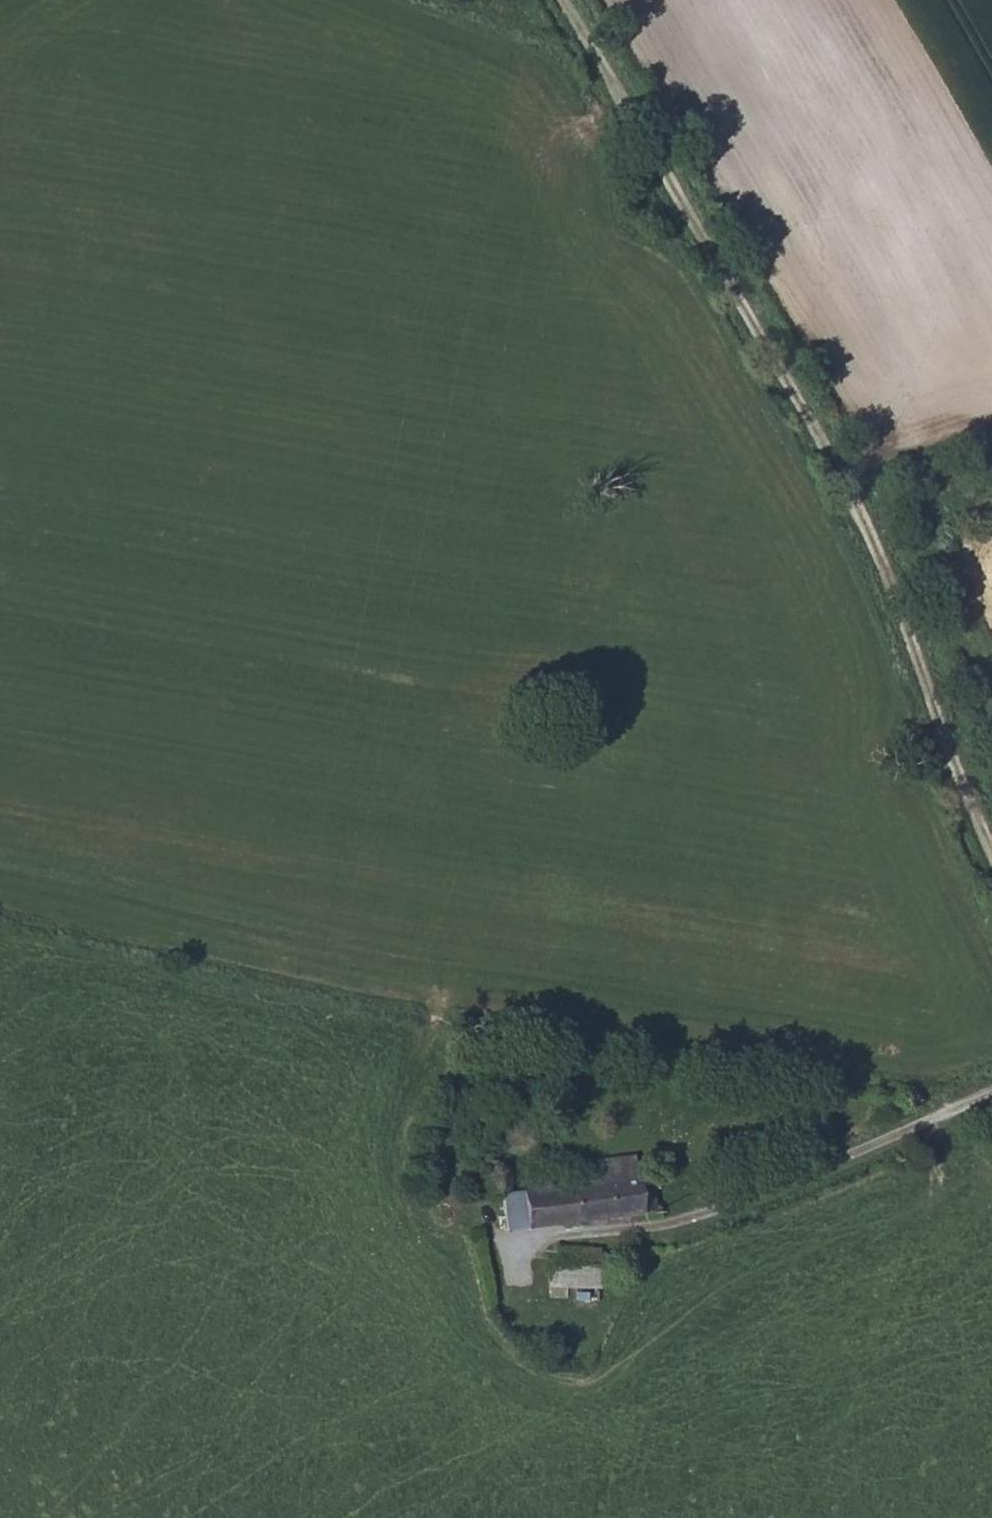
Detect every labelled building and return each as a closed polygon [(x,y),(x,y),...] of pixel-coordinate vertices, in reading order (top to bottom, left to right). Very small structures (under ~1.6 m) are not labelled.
[(550,1150),(552,1159),(570,1151),(566,1143),(560,1142),(555,1144),(551,1146),(550,1150)] [(607,1187),(504,1197),(506,1205),(508,1229),(660,1214),(660,1212),(658,1183),(645,1183),(643,1166),(605,1169),(607,1187)] [(581,1274),(535,1274),(534,1292),(580,1292),(581,1274)]
